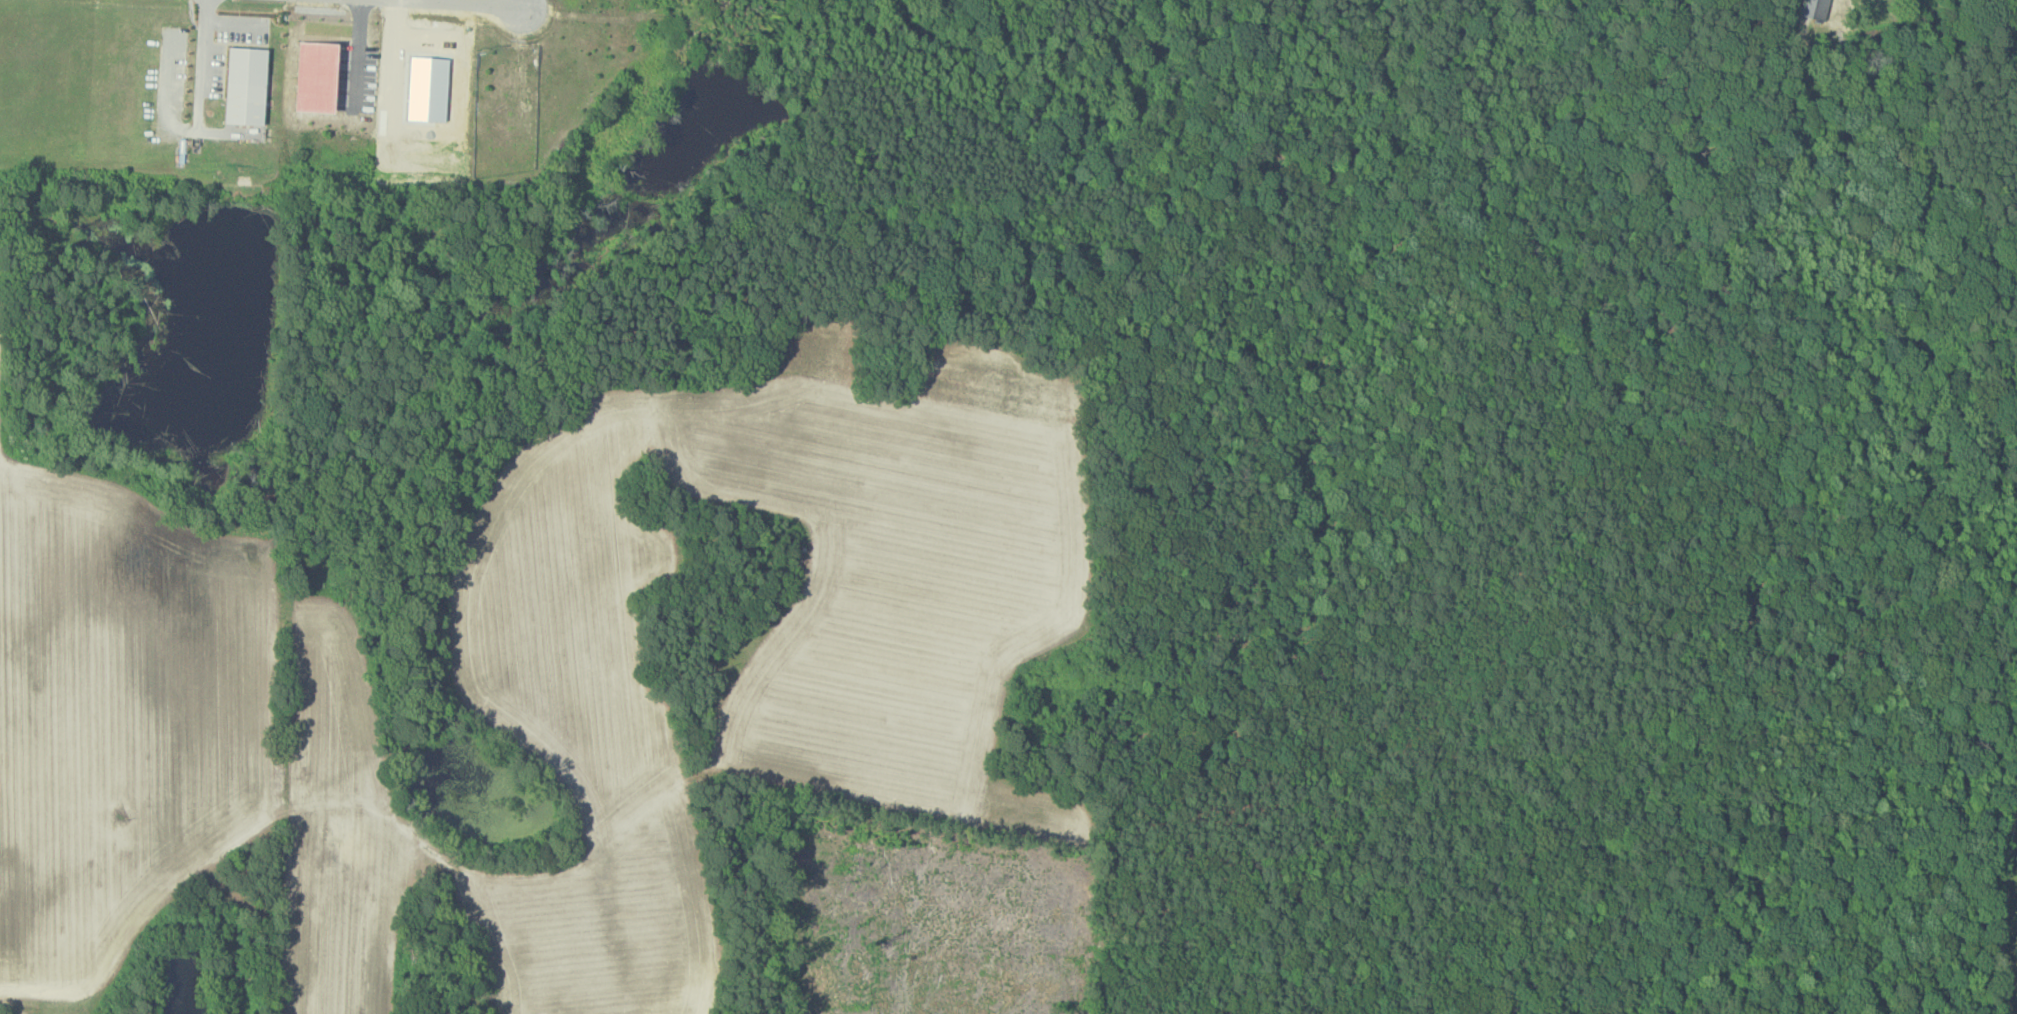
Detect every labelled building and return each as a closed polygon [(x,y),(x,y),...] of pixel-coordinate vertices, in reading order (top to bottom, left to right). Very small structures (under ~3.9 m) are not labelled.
[(1804,20),(1831,16),(1828,0),(1801,0),(1804,20)] [(296,110),(334,111),(337,42),(298,41),(296,110)] [(267,48),(229,46),(226,122),(264,124),(267,48)]
